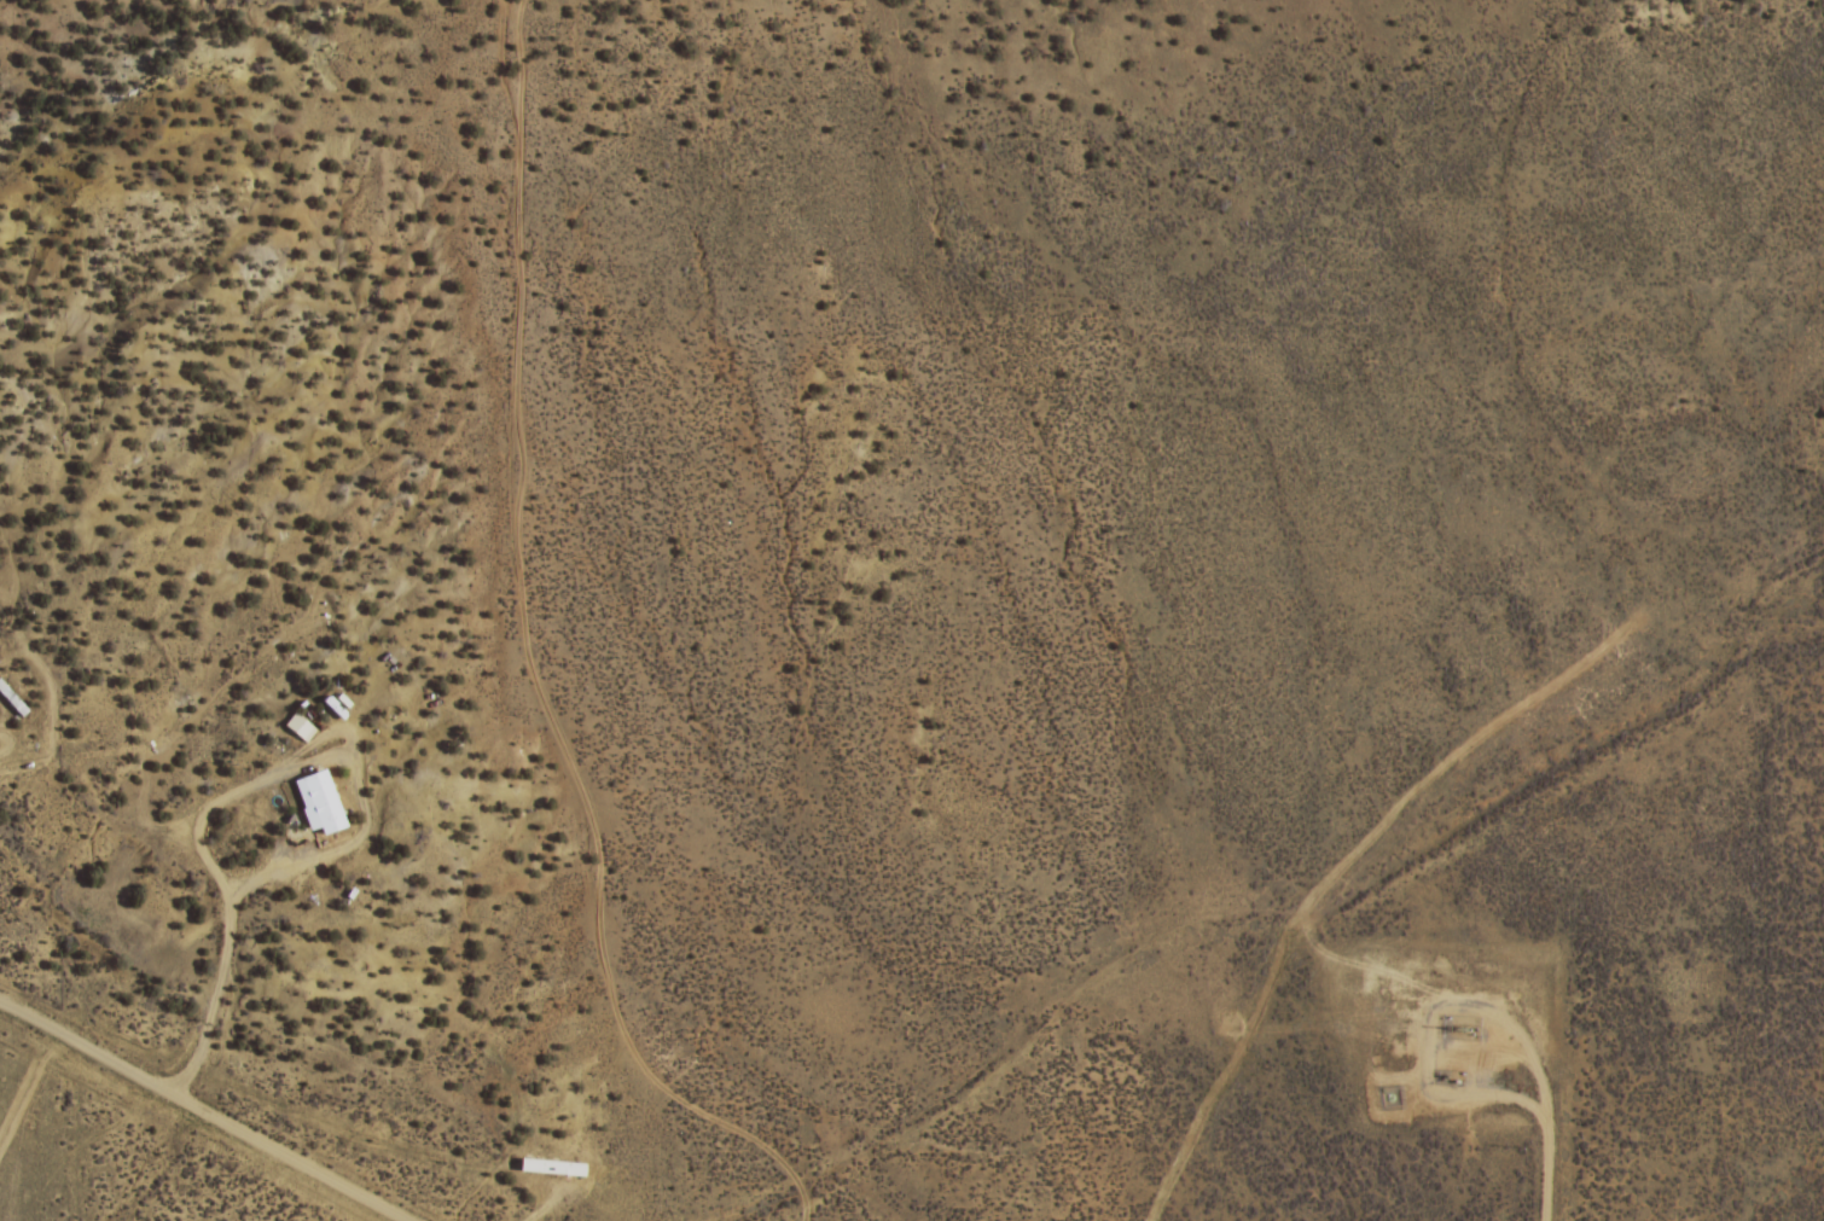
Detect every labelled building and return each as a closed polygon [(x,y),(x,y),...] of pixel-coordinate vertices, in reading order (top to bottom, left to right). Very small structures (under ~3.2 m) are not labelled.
[(283,726),(302,741),(313,727),(294,712),(283,726)] [(300,777),(318,837),(346,828),(328,768),(300,777)]
